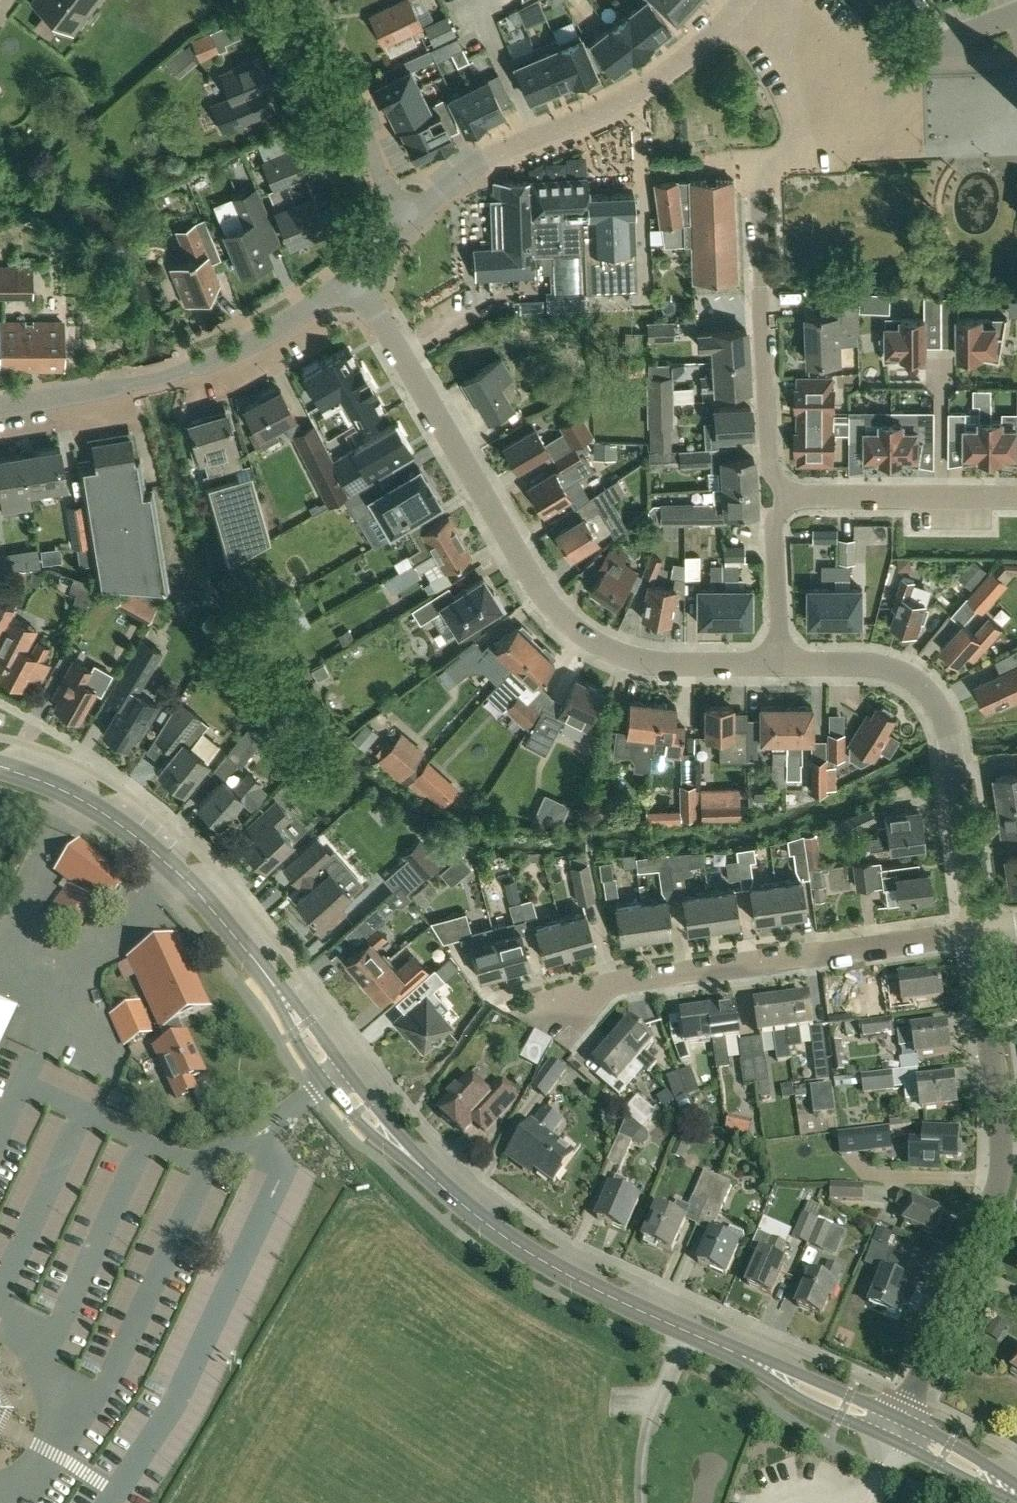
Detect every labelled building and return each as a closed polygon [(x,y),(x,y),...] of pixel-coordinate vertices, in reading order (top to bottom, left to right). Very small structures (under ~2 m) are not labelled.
[(73,34),(100,0),(31,0),(73,34)] [(385,44),(387,43),(391,52),(416,40),(412,31),(423,26),(411,0),(399,0),(371,14),(385,44)] [(628,13),(651,42),(669,28),(648,0),(645,0),(628,13)] [(676,19),(695,0),(656,0),(676,19)] [(926,0),(914,0),(920,9),(929,3),(926,0)] [(522,20),(517,8),(508,13),(514,24),(522,20)] [(652,43),(651,42),(628,13),(610,27),(633,57),(652,43)] [(447,15),(426,25),(427,26),(428,26),(435,40),(434,41),(455,31),(454,30),(453,31),(446,17),(447,16),(447,15)] [(633,57),(610,27),(590,42),(613,72),(631,57),(632,58),(633,57)] [(210,31),(190,40),(199,60),(219,51),(210,31)] [(579,33),(557,42),(574,82),(595,73),(579,33)] [(462,47),(458,38),(449,42),(453,51),(462,47)] [(557,42),(556,38),(555,38),(534,47),(552,90),(572,81),(572,82),(574,82),(557,42)] [(174,54),(187,70),(197,62),(183,46),(174,54)] [(552,90),(534,47),(511,56),(529,99),(552,90)] [(270,110),(263,93),(279,86),(266,55),(222,73),(232,97),(214,105),(224,129),(270,110)] [(415,65),(411,57),(391,66),(395,75),(376,84),(386,104),(419,87),(409,68),(415,65)] [(503,112),(498,100),(508,95),(498,73),(468,88),(484,121),(503,112)] [(395,123),(419,111),(428,107),(427,105),(419,87),(386,104),(395,123)] [(448,98),(465,131),(484,121),(468,88),(448,98)] [(448,108),(443,98),(435,102),(440,112),(448,108)] [(427,105),(428,107),(419,111),(423,119),(401,129),(415,157),(453,139),(450,133),(445,123),(440,112),(435,102),(427,105)] [(445,123),(453,119),(448,108),(440,112),(445,123)] [(450,133),(458,129),(453,119),(445,123),(450,133)] [(303,144),(299,146),(264,160),(275,187),(288,182),(295,201),(277,208),(291,243),(306,237),(328,227),(323,216),(314,193),(313,194),(306,176),(315,173),(303,144)] [(588,214),(587,194),(586,177),(494,180),(498,247),(475,249),(477,279),(534,276),(534,275),(543,274),(541,253),(561,252),(583,251),(582,214),(587,214),(588,214)] [(693,244),(693,263),(694,280),(736,279),(733,179),(690,180),(690,181),(692,221),(683,221),(683,245),(693,244)] [(690,251),(691,263),(693,263),(693,244),(683,245),(683,221),(692,221),(690,181),(677,182),(677,181),(655,184),(656,191),(661,225),(662,225),(664,245),(682,245),(682,246),(686,246),(686,251),(690,251)] [(267,248),(280,242),(257,188),(232,199),(239,217),(241,216),(244,224),(225,232),(242,273),(272,260),(267,248)] [(588,214),(587,214),(590,292),(636,290),(634,249),(633,212),(632,193),(587,194),(588,214)] [(221,257),(205,218),(177,229),(190,259),(171,267),(186,304),(223,289),(212,261),(221,257)] [(0,267),(0,295),(32,295),(32,267),(0,267)] [(942,320),(942,297),(942,296),(925,296),(925,318),(902,318),(902,326),(887,326),(887,336),(880,336),(884,361),(903,357),(903,356),(926,356),(926,320),(942,320)] [(1000,360),(1004,335),(1007,318),(982,318),(959,318),(959,297),(942,297),(942,320),(958,320),(958,356),(981,356),(981,357),(1000,360)] [(840,333),(858,332),(857,299),(839,300),(820,300),(820,314),(806,314),(808,362),(841,361),(840,344),(840,333)] [(62,321),(1,321),(1,368),(62,368),(62,321)] [(647,322),(648,341),(675,341),(674,321),(647,322)] [(714,361),(748,359),(746,329),(712,331),(712,333),(699,334),(700,345),(713,345),(714,361)] [(646,358),(639,357),(640,333),(625,332),(623,356),(622,356),(620,374),(645,375),(646,358)] [(383,407),(350,349),(305,375),(324,408),(343,397),(357,422),(382,407),(383,407)] [(500,383),(512,375),(501,358),(465,379),(489,419),(513,404),(500,383)] [(748,359),(714,361),(715,377),(702,377),(703,389),(716,388),(716,390),(750,388),(748,359)] [(674,402),(673,364),(647,365),(648,404),(674,402)] [(833,377),(797,377),(797,409),(798,409),(798,421),(833,421),(833,409),(834,409),(834,389),(833,389),(833,377)] [(349,493),(334,463),(315,425),(302,431),(295,416),(281,389),(245,408),(256,429),(249,433),(258,449),(277,438),(272,428),(283,423),(291,437),(294,436),(324,496),(309,504),(314,514),(345,495),(349,493)] [(674,427),(674,402),(648,404),(648,427),(652,427),(669,426),(674,427)] [(980,405),(980,420),(979,420),(979,428),(966,428),(966,412),(949,412),(949,439),(960,439),(963,463),(981,460),(981,458),(991,458),(991,420),(991,405),(980,405)] [(715,421),(703,421),(705,448),(709,448),(718,447),(718,439),(734,438),(733,434),(753,433),(751,407),(715,409),(715,421)] [(1000,412),(1000,421),(991,420),(991,458),(1002,458),(1002,460),(1016,463),(1016,412),(1000,412)] [(228,558),(237,556),(270,538),(252,471),(251,471),(249,463),(242,465),(228,413),(184,425),(194,463),(209,459),(213,472),(204,474),(208,489),(221,532),(228,558)] [(572,447),(574,446),(593,434),(580,413),(559,426),(572,447)] [(893,460),(892,423),(881,423),(881,430),(866,430),(866,414),(850,414),(850,441),(861,441),(864,465),(882,462),(882,460),(893,460)] [(924,441),(935,441),(935,415),(918,415),(918,430),(904,430),(904,415),(892,414),(892,423),(893,460),(902,460),(902,462),(920,465),(924,441)] [(833,432),(833,421),(798,421),(798,432),(797,432),(797,464),(833,464),(833,452),(834,452),(834,432),(833,432)] [(365,444),(334,463),(349,493),(372,479),(395,466),(413,455),(396,426),(394,427),(365,444)] [(549,450),(545,444),(536,428),(505,446),(518,468),(549,450)] [(85,503),(92,544),(95,564),(98,583),(129,585),(169,588),(153,488),(145,489),(140,458),(134,459),(130,435),(92,442),(95,461),(79,464),(85,503)] [(544,513),(570,497),(563,486),(593,467),(583,452),(579,454),(574,446),(572,447),(554,458),(560,468),(555,472),(555,471),(528,488),(544,513)] [(22,454),(30,501),(31,500),(29,491),(67,484),(61,448),(22,454)] [(651,451),(648,451),(649,466),(679,464),(679,468),(710,466),(710,471),(722,471),(723,486),(755,484),(754,457),(728,459),(721,459),(710,459),(709,448),(705,448),(671,450),(651,451)] [(30,501),(22,454),(0,458),(0,491),(1,490),(5,514),(18,512),(17,503),(30,501)] [(379,491),(372,479),(349,493),(345,495),(355,514),(364,508),(368,514),(376,509),(391,535),(414,522),(412,518),(439,503),(440,502),(439,501),(432,490),(431,491),(424,481),(426,480),(420,469),(420,468),(419,467),(418,468),(402,478),(379,491)] [(592,496),(599,508),(600,510),(612,503),(627,494),(618,478),(592,496)] [(659,506),(660,524),(684,524),(700,523),(714,523),(725,523),(725,513),(757,511),(755,484),(723,486),(723,487),(710,487),(711,503),(659,503),(659,506)] [(74,548),(76,547),(79,566),(95,564),(92,544),(85,503),(66,506),(74,548)] [(599,508),(584,517),(557,533),(570,555),(597,539),(610,531),(612,530),(600,510),(599,508)] [(429,542),(408,554),(408,553),(407,554),(412,563),(460,535),(448,516),(422,531),(429,542)] [(838,542),(839,529),(814,529),(814,542),(838,542)] [(421,575),(419,571),(423,569),(429,579),(428,580),(435,591),(451,581),(445,571),(471,555),(460,535),(412,563),(403,569),(393,575),(400,587),(421,575)] [(856,563),(856,538),(840,538),(840,563),(856,563)] [(710,579),(724,579),(725,545),(724,545),(724,555),(712,555),(712,564),(710,564),(710,579)] [(750,589),(739,589),(739,560),(745,560),(745,545),(725,545),(724,579),(724,588),(724,622),(750,623),(750,589)] [(601,571),(594,582),(590,588),(614,604),(620,594),(623,596),(630,586),(636,590),(642,575),(623,561),(627,556),(612,546),(597,568),(601,571)] [(662,561),(649,555),(642,573),(654,578),(662,561)] [(837,588),(836,622),(862,622),(862,588),(850,588),(850,578),(851,578),(850,565),(835,566),(836,578),(836,588),(837,588)] [(822,578),(836,578),(835,566),(822,566),(822,578)] [(1003,579),(994,572),(992,569),(968,597),(966,599),(978,609),(1003,580),(1003,579)] [(30,571),(19,571),(6,598),(15,603),(30,571)] [(675,577),(673,588),(649,583),(642,617),(669,622),(675,595),(684,597),(684,579),(675,577)] [(892,626),(902,629),(900,632),(914,637),(915,633),(916,633),(926,603),(909,598),(914,580),(903,577),(893,608),(898,609),(892,626)] [(441,605),(443,608),(458,633),(478,621),(480,624),(492,617),(490,613),(503,605),(494,591),(492,592),(484,578),(441,605)] [(169,588),(129,585),(128,587),(126,592),(158,609),(160,604),(169,588)] [(698,622),(724,622),(724,588),(698,588),(698,622)] [(837,588),(836,588),(811,588),(810,622),(836,622),(837,588)] [(439,611),(430,597),(411,608),(420,622),(439,611)] [(10,615),(11,615),(15,608),(0,599),(0,633),(10,615)] [(0,633),(0,665),(2,666),(0,669),(0,674),(21,686),(28,672),(40,679),(48,664),(42,660),(49,646),(39,640),(32,653),(26,650),(37,630),(28,625),(11,615),(10,615),(0,633)] [(963,623),(962,624),(941,647),(959,663),(969,653),(975,658),(1001,629),(990,618),(975,634),(963,623)] [(515,666),(535,643),(529,637),(532,634),(521,624),(518,628),(516,626),(497,647),(491,641),(482,650),(467,662),(460,653),(444,666),(456,681),(467,671),(476,663),(483,670),(497,683),(500,679),(514,665),(515,666)] [(348,628),(336,635),(343,647),(355,641),(348,628)] [(121,705),(104,733),(106,734),(107,738),(112,741),(116,740),(126,746),(134,733),(139,737),(158,705),(136,691),(150,668),(161,650),(143,639),(133,657),(108,698),(121,705)] [(535,643),(515,666),(524,675),(517,683),(532,697),(540,688),(534,683),(554,661),(535,643)] [(60,711),(60,713),(69,718),(71,718),(72,716),(78,719),(96,689),(86,684),(94,671),(74,660),(56,692),(61,695),(55,706),(61,709),(60,711)] [(976,685),(987,710),(999,704),(1001,708),(1016,700),(1016,666),(976,685)] [(542,707),(541,710),(525,744),(546,754),(560,724),(564,722),(565,719),(585,728),(603,692),(575,679),(558,715),(542,707)] [(540,710),(528,697),(521,691),(505,708),(524,727),(540,710)] [(158,733),(154,739),(172,754),(159,771),(171,780),(168,783),(179,792),(181,789),(184,791),(208,761),(207,760),(219,745),(196,727),(202,719),(179,700),(158,733)] [(650,773),(651,766),(657,716),(654,716),(656,703),(630,701),(627,730),(616,729),(613,755),(629,756),(634,762),(633,771),(650,773)] [(677,706),(656,703),(654,716),(657,716),(651,766),(664,768),(665,755),(682,757),(685,726),(675,725),(677,706)] [(259,713),(226,755),(241,767),(275,725),(274,725),(281,717),(267,705),(260,713),(259,713)] [(747,718),(747,729),(733,729),(733,706),(706,706),(705,736),(720,736),(720,760),(748,760),(748,759),(749,759),(748,718),(747,718)] [(786,775),(786,774),(786,706),(760,706),(760,718),(748,718),(749,759),(756,759),(756,740),(772,740),(772,787),(786,787),(786,775)] [(800,762),(800,740),(812,740),(812,706),(786,706),(786,774),(787,774),(787,762),(800,762)] [(889,754),(898,739),(885,731),(894,718),(890,715),(891,711),(883,706),(880,709),(876,707),(871,716),(867,713),(848,743),(848,758),(860,765),(873,758),(880,748),(889,754)] [(401,731),(375,761),(399,781),(425,751),(401,731)] [(844,757),(843,733),(829,733),(829,757),(844,757)] [(826,758),(810,758),(807,758),(807,762),(810,762),(810,788),(807,788),(807,792),(827,791),(826,758)] [(458,788),(428,760),(411,779),(441,807),(458,788)] [(222,778),(218,782),(199,804),(219,822),(236,804),(239,806),(244,800),(252,807),(265,792),(258,785),(260,783),(249,773),(234,789),(222,778)] [(1016,800),(1016,773),(996,775),(998,785),(994,788),(996,799),(1000,800),(1000,802),(1016,800)] [(679,810),(669,810),(670,823),(680,823),(680,822),(695,822),(695,817),(695,784),(681,784),(681,813),(681,818),(680,818),(679,810)] [(739,788),(700,789),(701,819),(740,818),(739,788)] [(544,793),(531,821),(545,827),(547,822),(559,828),(569,805),(544,793)] [(1016,827),(1016,800),(1000,802),(1004,829),(1016,827)] [(291,817),(276,801),(247,828),(255,837),(244,847),(264,869),(293,842),(280,827),(291,817)] [(876,819),(870,805),(832,824),(838,837),(876,819)] [(887,824),(876,826),(877,835),(868,836),(870,848),(890,846),(890,848),(924,843),(920,809),(883,814),(885,824),(887,824)] [(806,913),(801,879),(809,878),(803,833),(786,839),(788,854),(792,853),(794,870),(799,878),(775,881),(777,894),(781,920),(793,919),(793,915),(806,913)] [(405,853),(426,877),(443,862),(422,838),(405,853)] [(333,850),(331,853),(319,839),(285,868),(299,884),(302,881),(310,889),(298,900),(309,913),(306,916),(321,933),(346,911),(339,904),(350,894),(351,894),(363,883),(333,850)] [(81,841),(58,870),(105,908),(128,879),(81,841)] [(735,849),(736,859),(737,864),(755,861),(753,846),(735,849)] [(686,894),(683,875),(692,874),(691,866),(704,864),(702,850),(668,852),(675,894),(675,897),(683,896),(688,930),(701,928),(702,932),(714,930),(708,891),(686,894)] [(675,897),(675,894),(668,852),(655,852),(655,854),(636,856),(638,871),(657,869),(660,891),(665,898),(641,901),(647,940),(659,938),(659,934),(672,932),(667,898),(675,897)] [(1008,856),(1012,884),(1016,884),(1016,854),(1008,856)] [(739,878),(737,864),(736,859),(726,861),(729,879),(739,878)] [(606,897),(617,895),(615,877),(613,877),(611,861),(599,863),(601,879),(603,879),(606,897)] [(931,896),(931,894),(928,872),(916,873),(915,863),(881,867),(881,861),(855,864),(858,887),(883,884),(884,887),(897,886),(899,900),(931,896)] [(587,863),(571,866),(579,901),(594,898),(587,863)] [(824,900),(823,894),(822,886),(825,885),(823,868),(820,868),(808,870),(810,887),(813,887),(814,902),(824,900)] [(421,908),(438,894),(427,881),(411,895),(421,908)] [(781,920),(777,894),(775,881),(750,885),(755,920),(768,918),(769,922),(781,920)] [(739,922),(735,894),(734,887),(708,891),(714,930),(726,928),(726,924),(739,922)] [(526,917),(526,919),(538,915),(533,897),(521,901),(526,917)] [(521,901),(509,904),(514,920),(526,917),(521,901)] [(635,942),(647,940),(641,901),(616,905),(621,940),(634,938),(635,942)] [(346,960),(363,979),(386,959),(376,947),(387,936),(380,928),(383,925),(384,919),(375,909),(353,929),(366,943),(346,960)] [(561,918),(571,956),(583,953),(582,949),(595,945),(585,911),(561,918)] [(443,942),(471,934),(465,912),(431,922),(443,942)] [(559,960),(571,956),(561,918),(536,925),(545,959),(558,956),(559,960)] [(530,963),(521,933),(520,929),(516,931),(507,933),(505,923),(493,926),(495,936),(506,974),(518,971),(517,967),(530,963)] [(161,1032),(165,1043),(155,1048),(178,1097),(196,1089),(191,1077),(204,1071),(187,1033),(185,1034),(178,1019),(209,1005),(178,936),(178,935),(130,958),(161,1027),(162,1027),(164,1031),(161,1032)] [(494,978),(506,974),(495,936),(471,943),(480,977),(493,974),(494,978)] [(386,959),(363,979),(364,980),(362,985),(367,991),(373,990),(379,998),(402,978),(409,987),(428,971),(414,956),(397,971),(386,959)] [(396,1001),(403,1010),(391,1021),(406,1037),(410,1034),(423,1049),(432,1041),(435,1042),(438,1042),(441,1041),(443,1038),(444,1034),(442,1032),(451,1024),(441,1013),(448,1006),(440,998),(441,997),(434,989),(446,979),(435,967),(396,1001)] [(904,1002),(944,997),(941,976),(929,978),(928,973),(900,976),(904,1002)] [(802,1047),(800,1028),(814,1026),(810,995),(783,998),(791,1058),(790,1049),(802,1047)] [(778,1060),(791,1058),(783,998),(756,1002),(760,1033),(774,1031),(778,1060)] [(124,1045),(154,1032),(140,1000),(110,1013),(124,1045)] [(17,1011),(0,1003),(0,1049),(17,1011)] [(709,1009),(717,1068),(729,1067),(726,1038),(740,1036),(736,1005),(709,1009)] [(717,1068),(709,1009),(682,1012),(685,1037),(673,1039),(681,1061),(692,1059),(690,1043),(713,1040),(717,1068)] [(895,1036),(892,1017),(845,1023),(846,1037),(861,1035),(862,1040),(895,1036)] [(613,1041),(649,1072),(658,1062),(646,1052),(655,1041),(631,1020),(613,1041)] [(917,1054),(951,1050),(948,1024),(914,1028),(914,1029),(899,1031),(901,1046),(916,1044),(917,1054)] [(649,1073),(649,1072),(613,1041),(596,1061),(604,1069),(598,1076),(621,1095),(644,1068),(649,1073)] [(836,1071),(846,1070),(842,1041),(832,1042),(836,1071)] [(827,1054),(814,1055),(817,1081),(830,1079),(827,1054)] [(770,1081),(766,1056),(753,1058),(757,1083),(770,1081)] [(547,1097),(567,1070),(552,1058),(532,1086),(547,1097)] [(753,1058),(741,1060),(745,1085),(757,1083),(753,1058)] [(680,1072),(689,1095),(700,1091),(692,1068),(680,1072)] [(895,1090),(893,1071),(834,1078),(835,1088),(852,1086),(852,1087),(863,1085),(864,1094),(895,1090)] [(687,1096),(689,1095),(680,1072),(667,1077),(676,1100),(675,1101),(685,1126),(697,1122),(687,1096)] [(486,1131),(518,1097),(501,1080),(488,1094),(470,1076),(440,1108),(443,1112),(443,1116),(450,1121),(454,1121),(465,1132),(475,1120),(486,1131)] [(919,1082),(905,1084),(907,1099),(921,1097),(922,1109),(958,1105),(955,1077),(919,1081),(919,1082)] [(807,1096),(806,1086),(795,1087),(796,1097),(807,1096)] [(816,1114),(835,1112),(832,1086),(813,1088),(816,1114)] [(644,1127),(658,1112),(639,1095),(625,1110),(629,1114),(644,1127)] [(554,1182),(575,1154),(551,1136),(563,1120),(545,1108),(534,1124),(532,1123),(508,1155),(523,1166),(527,1161),(554,1182)] [(644,1129),(644,1127),(629,1114),(620,1135),(608,1161),(622,1167),(633,1142),(644,1129)] [(892,1149),(889,1128),(840,1134),(842,1155),(892,1149)] [(962,1142),(959,1142),(959,1131),(926,1129),(925,1143),(911,1142),(910,1168),(941,1169),(941,1157),(958,1157),(958,1156),(961,1156),(962,1142)] [(707,1203),(719,1176),(705,1170),(694,1197),(707,1203)] [(627,1230),(640,1199),(624,1192),(629,1180),(617,1175),(612,1187),(599,1218),(627,1230)] [(719,1176),(707,1203),(721,1209),(733,1183),(719,1176)] [(864,1200),(865,1184),(832,1183),(831,1199),(864,1200)] [(935,1234),(944,1212),(914,1200),(916,1196),(903,1190),(897,1204),(909,1209),(904,1222),(935,1234)] [(673,1250),(686,1220),(686,1219),(692,1206),(678,1200),(672,1213),(658,1207),(645,1238),(673,1250)] [(793,1237),(808,1243),(819,1219),(822,1212),(808,1206),(805,1213),(804,1213),(793,1237)] [(819,1219),(808,1243),(833,1254),(842,1231),(833,1228),(834,1226),(819,1219)] [(712,1233),(712,1234),(699,1262),(727,1274),(740,1245),(726,1239),(730,1231),(717,1225),(713,1233),(712,1233)] [(893,1233),(878,1227),(872,1243),(887,1248),(893,1233)] [(787,1244),(774,1238),(758,1231),(750,1250),(761,1254),(748,1283),(772,1293),(786,1262),(780,1259),(787,1244)] [(897,1314),(904,1296),(909,1299),(913,1290),(923,1262),(890,1250),(882,1269),(884,1270),(871,1303),(897,1314)] [(835,1282),(842,1267),(830,1262),(823,1277),(812,1272),(798,1305),(822,1315),(829,1298),(833,1299),(839,1284),(835,1282)]
